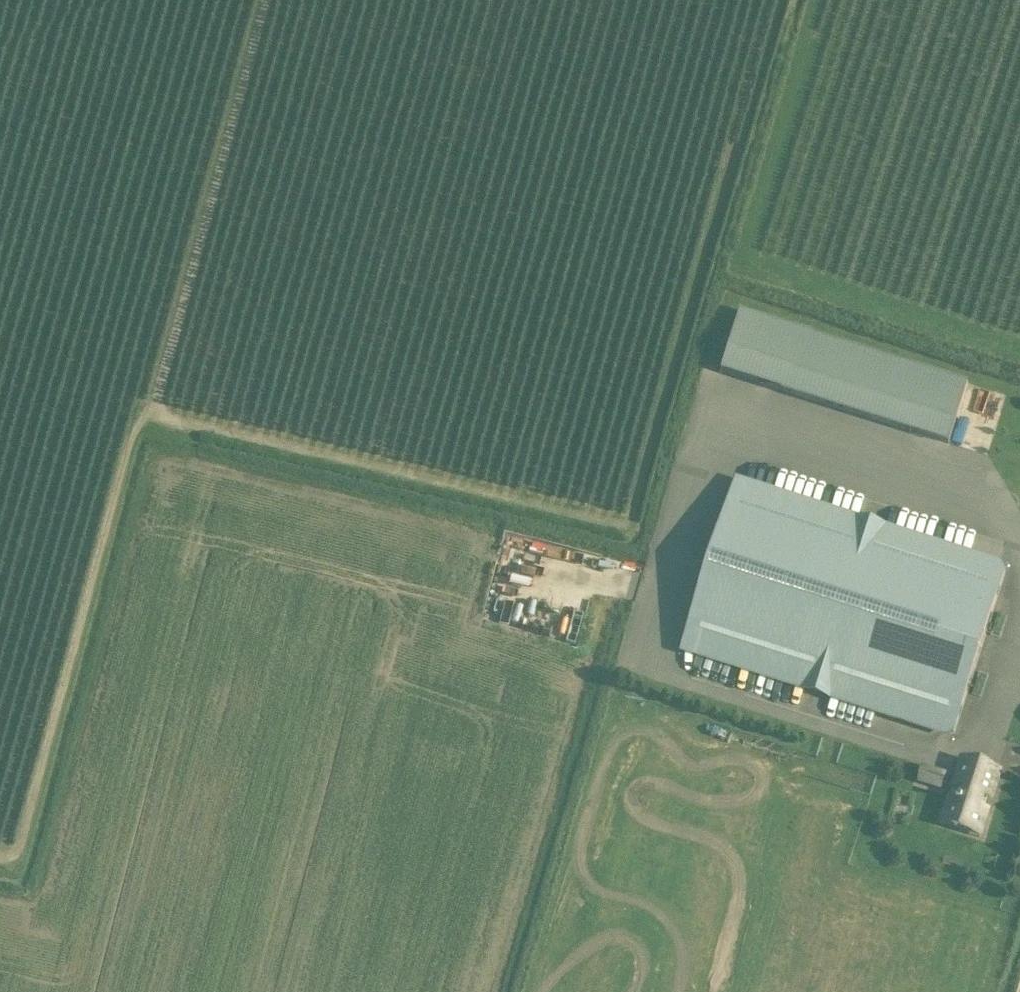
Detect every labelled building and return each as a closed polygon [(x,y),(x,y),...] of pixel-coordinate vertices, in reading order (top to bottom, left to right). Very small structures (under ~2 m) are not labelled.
[(715,378),(948,440),(965,376),(732,314),(715,378)] [(953,744),(1007,569),(734,481),(678,656),(953,744)] [(985,765),(974,804),(1002,811),(998,828),(984,825),(973,859),(1015,872),(1019,856),(1019,836),(1017,835),(1019,825),(1019,775),(985,765)] [(934,773),(923,769),(919,782),(930,786),(934,773)]
